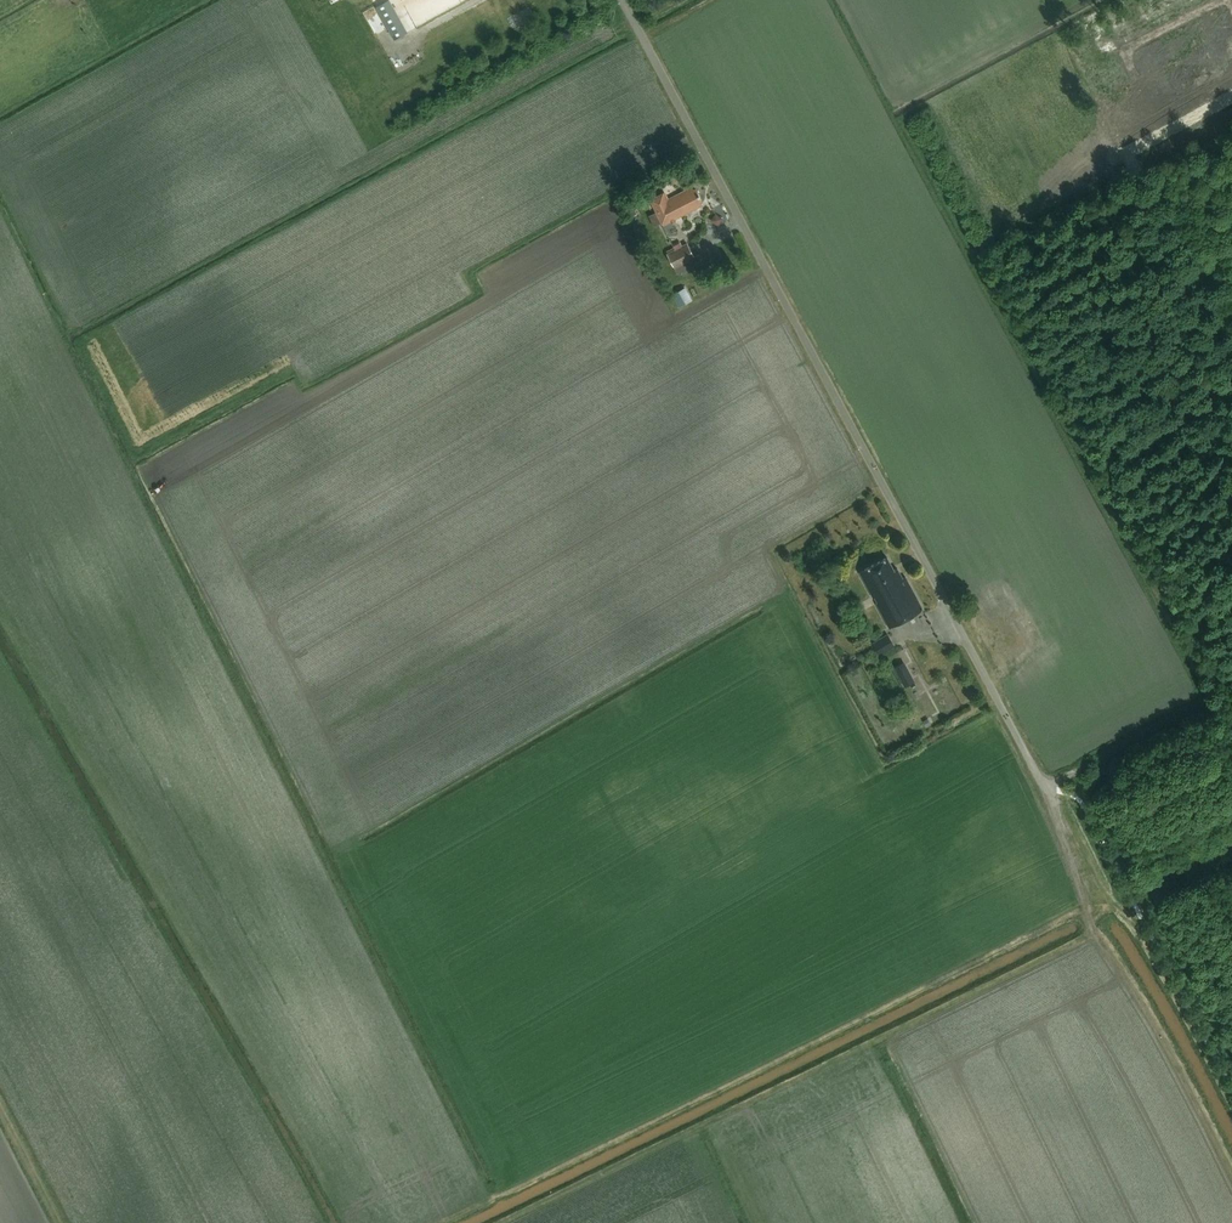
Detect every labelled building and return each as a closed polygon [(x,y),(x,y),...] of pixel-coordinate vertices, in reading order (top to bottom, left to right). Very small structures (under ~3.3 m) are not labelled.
[(665,223),(702,204),(700,200),(702,199),(697,189),(694,191),(692,187),(668,200),(665,193),(653,199),(658,210),(649,215),(654,226),(664,221),(665,223)] [(688,243),(667,253),(673,265),(694,255),(688,243)] [(692,299),(686,289),(674,296),(679,306),(692,299)] [(890,627),(923,609),(905,576),(903,578),(897,568),(894,570),(887,556),(860,571),(890,627)] [(894,645),(888,633),(872,642),(879,654),(894,645)] [(915,681),(904,661),(895,666),(905,686),(915,681)]
